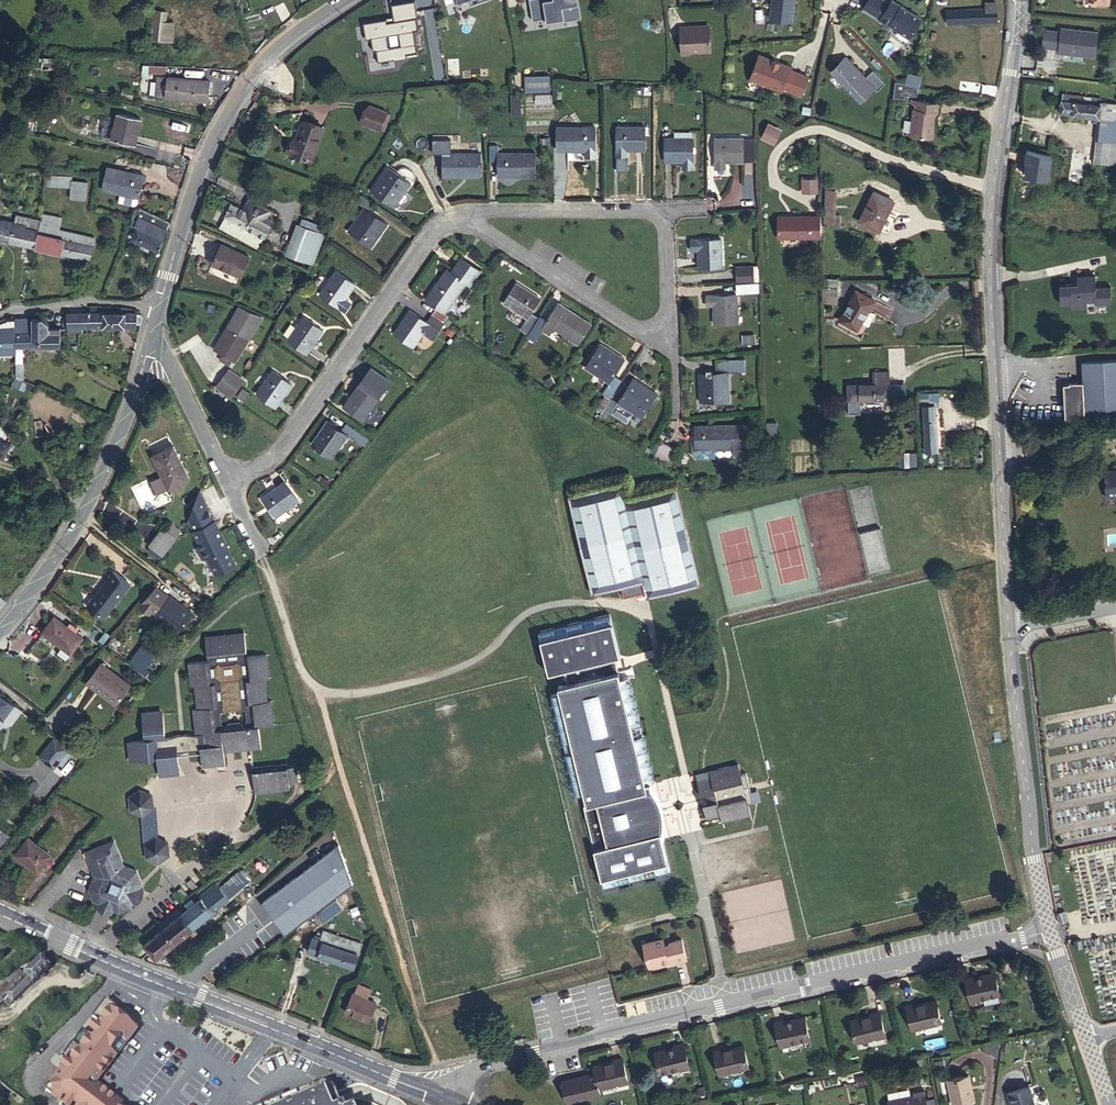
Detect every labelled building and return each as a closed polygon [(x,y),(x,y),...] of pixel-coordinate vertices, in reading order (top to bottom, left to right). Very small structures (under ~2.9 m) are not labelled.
[(392,37),(430,17),(420,0),(401,0),(396,3),(395,0),(373,0),(392,37)] [(769,18),(793,21),(796,0),(771,0),(769,18)] [(864,7),(881,18),(880,19),(890,25),(892,22),(900,28),(899,30),(910,38),(922,19),(893,0),(890,4),(885,0),(869,0),(864,7)] [(985,3),(986,8),(946,10),(947,24),(997,21),(996,2),(985,3)] [(153,33),(164,34),(166,12),(153,11),(153,17),(155,17),(153,33)] [(682,52),(711,50),(709,27),(690,28),(690,26),(681,27),(682,52)] [(1098,58),(1099,31),(1044,28),(1043,49),(1059,50),(1059,56),(1098,58)] [(791,66),(759,55),(751,79),(783,90),(784,87),(803,94),(809,76),(790,69),(791,66)] [(831,71),(834,74),(848,60),(845,57),(831,71)] [(56,69),(56,59),(42,59),(43,70),(56,69)] [(848,60),(834,74),(861,101),(874,88),(877,91),(885,83),(873,70),(865,78),(848,60)] [(166,66),(149,64),(142,64),(142,73),(166,74),(166,66)] [(918,76),(911,75),(910,82),(917,83),(918,76)] [(155,96),(164,97),(165,76),(157,76),(155,96)] [(526,93),(551,93),(551,76),(526,76),(526,93)] [(208,101),(210,81),(168,77),(166,96),(208,101)] [(1062,94),(1060,112),(1092,116),(1099,117),(1115,119),(1115,112),(1115,104),(1101,101),(1101,98),(1062,94)] [(936,112),(937,113),(938,103),(916,101),(915,109),(914,109),(910,135),(932,138),(936,112)] [(380,129),(387,112),(370,106),(363,123),(380,129)] [(135,145),(141,119),(118,113),(111,139),(135,145)] [(1115,119),(1099,117),(1098,122),(1096,139),(1115,142),(1115,120),(1115,119)] [(312,160),(323,128),(302,121),(295,141),(293,140),(289,152),(312,160)] [(780,127),(768,123),(763,137),(775,141),(780,127)] [(596,126),(557,126),(557,150),(586,150),(586,157),(596,157),(596,126)] [(645,126),(617,126),(617,157),(627,157),(627,150),(645,150),(645,126)] [(743,138),(715,137),(715,168),(725,168),(725,161),(743,161),(743,160),(743,139),(743,138)] [(693,168),(693,162),(693,161),(693,138),(665,138),(665,161),(683,161),(683,168),(693,168)] [(754,140),(743,139),(743,160),(754,160),(754,140)] [(1115,151),(1115,142),(1096,139),(1093,162),(1114,165),(1115,151)] [(498,145),(489,145),(489,161),(498,161),(498,176),(536,176),(536,153),(498,153),(498,145)] [(481,176),(481,153),(444,152),(443,152),(443,176),(481,176)] [(121,194),(138,197),(139,198),(144,175),(108,166),(103,189),(121,194)] [(388,167),(371,190),(394,207),(411,183),(388,167)] [(45,175),(44,185),(71,187),(72,180),(72,181),(72,176),(45,175)] [(816,179),(801,179),(801,190),(816,190),(816,179)] [(72,180),(71,187),(70,198),(86,199),(88,182),(72,181),(72,180)] [(835,191),(826,190),(825,198),(835,198),(835,191)] [(879,231),(893,201),(874,191),(859,221),(879,231)] [(136,205),(138,197),(121,194),(119,201),(136,205)] [(374,203),(361,194),(356,202),(364,207),(348,231),(371,247),(388,223),(369,210),(374,203)] [(226,215),(264,237),(265,237),(267,238),(270,232),(275,234),(278,228),(272,225),(273,222),(272,220),(267,217),(270,210),(253,201),(247,203),(243,209),(226,200),(222,209),(227,212),(226,215)] [(136,209),(132,219),(131,225),(137,227),(141,217),(144,218),(147,211),(140,208),(136,209)] [(170,221),(147,211),(144,218),(141,217),(137,227),(133,238),(144,243),(151,247),(160,250),(170,221)] [(39,231),(35,247),(90,258),(95,238),(90,237),(90,236),(59,229),(62,218),(42,214),(41,220),(39,231)] [(25,228),(39,231),(41,220),(16,215),(14,223),(26,225),(25,228)] [(821,237),(821,216),(777,217),(778,238),(821,237)] [(35,247),(39,231),(25,228),(26,225),(14,223),(1,220),(1,222),(0,226),(0,238),(11,240),(10,241),(35,247)] [(305,241),(299,257),(313,262),(324,234),(297,224),(292,236),(305,241)] [(286,252),(299,257),(305,241),(292,236),(286,252)] [(722,267),(721,239),(691,239),(691,250),(698,249),(698,267),(722,267)] [(241,276),(250,257),(221,244),(212,264),(241,276)] [(431,315),(444,323),(449,316),(445,313),(466,283),(470,286),(481,271),(461,257),(451,271),(447,268),(425,300),(436,308),(431,315)] [(346,298),(355,284),(336,270),(320,294),(345,311),(351,303),(345,299),(346,298)] [(1096,300),(1096,302),(1111,301),(1111,286),(1095,286),(1095,275),(1077,276),(1077,284),(1060,285),(1060,304),(1071,303),(1071,308),(1087,307),(1087,301),(1096,300)] [(837,287),(837,278),(823,278),(822,287),(837,287)] [(528,334),(539,317),(531,312),(540,298),(516,283),(504,303),(527,318),(520,329),(528,334)] [(758,292),(758,283),(736,284),(736,292),(758,292)] [(822,287),(823,302),(837,302),(837,287),(822,287)] [(870,310),(875,301),(856,290),(840,319),(857,329),(862,321),(869,309),(870,310)] [(737,322),(736,294),(706,295),(706,305),(713,305),(714,323),(737,322)] [(540,316),(527,336),(535,341),(547,323),(579,344),(591,324),(558,303),(546,320),(540,316)] [(870,310),(869,309),(862,321),(869,325),(876,313),(870,310)] [(67,313),(69,330),(82,330),(82,327),(137,327),(137,324),(137,313),(96,313),(96,310),(91,310),(91,313),(67,313)] [(433,339),(444,323),(431,315),(426,321),(410,310),(393,333),(413,347),(423,332),(433,339)] [(236,313),(229,326),(235,330),(242,316),(236,313)] [(229,326),(215,349),(235,361),(249,338),(253,332),(258,335),(262,328),(242,316),(235,330),(229,326)] [(307,353),(323,330),(304,317),(288,340),(307,353)] [(15,327),(15,346),(16,346),(22,346),(61,346),(61,328),(49,328),(49,324),(42,318),(15,319),(15,327)] [(15,346),(15,327),(0,328),(0,346),(15,346)] [(755,336),(744,337),(745,345),(756,344),(755,336)] [(609,383),(614,375),(625,359),(600,343),(585,367),(609,383)] [(700,401),(729,400),(727,372),(739,372),(739,359),(716,359),(716,372),(699,373),(700,401)] [(1115,421),(1115,359),(1082,361),(1083,381),(1069,382),(1069,384),(1064,384),(1065,418),(1085,417),(1085,422),(1115,421)] [(215,387),(231,400),(247,382),(232,368),(215,387)] [(276,407),(292,384),(273,370),(256,393),(276,407)] [(848,384),(849,399),(889,399),(889,372),(874,372),(874,384),(848,384)] [(597,409),(601,412),(610,397),(622,380),(614,375),(609,383),(603,392),(606,394),(597,409)] [(633,378),(618,402),(642,418),(658,393),(633,378)] [(363,420),(379,397),(360,383),(343,406),(363,420)] [(939,392),(920,392),(920,405),(921,430),(924,430),(925,451),(938,450),(936,406),(939,406),(939,392)] [(601,412),(600,413),(608,418),(618,402),(610,397),(601,412)] [(347,422),(342,429),(328,421),(312,444),(331,457),(348,434),(356,439),(361,432),(347,422)] [(223,433),(224,436),(229,434),(225,425),(221,427),(224,433),(223,433)] [(732,425),(695,426),(695,436),(696,450),(706,449),(733,448),(732,425)] [(696,450),(695,436),(682,436),(682,453),(688,458),(707,458),(706,449),(696,450)] [(4,456),(11,443),(0,438),(0,454),(4,456)] [(669,464),(677,449),(661,440),(653,456),(669,464)] [(162,475),(155,478),(162,492),(169,489),(189,479),(173,445),(152,456),(162,475)] [(901,453),(900,467),(917,468),(918,454),(901,453)] [(1106,491),(1115,491),(1115,473),(1105,473),(1106,491)] [(162,492),(155,478),(152,480),(158,494),(162,492)] [(275,517),(299,500),(285,481),(261,498),(275,517)] [(568,496),(592,593),(621,586),(623,597),(646,592),(647,597),(699,584),(675,487),(624,500),(620,484),(568,496)] [(199,490),(188,516),(195,529),(194,530),(201,543),(198,546),(203,557),(208,557),(219,551),(227,568),(236,564),(219,529),(217,530),(215,527),(217,524),(215,520),(214,520),(199,490)] [(163,528),(149,545),(163,555),(176,538),(163,528)] [(227,568),(219,551),(208,557),(216,574),(227,568)] [(106,616),(130,584),(111,568),(104,576),(108,579),(89,604),(106,616)] [(178,602),(170,596),(156,615),(178,631),(192,613),(182,605),(181,606),(177,603),(178,602)] [(567,684),(618,671),(615,657),(620,655),(609,614),(539,631),(549,673),(564,669),(567,684)] [(71,623),(68,626),(54,616),(42,632),(71,653),(83,637),(74,631),(77,627),(71,623)] [(225,762),(224,750),(223,747),(250,744),(250,747),(261,746),(259,726),(271,725),(268,701),(265,701),(262,679),(266,678),(264,654),(247,656),(245,634),(206,638),(208,660),(191,662),(194,686),(197,685),(200,708),(196,709),(198,732),(204,732),(205,742),(200,743),(200,750),(202,764),(225,762)] [(147,643),(131,664),(142,673),(158,651),(147,643)] [(131,685),(101,663),(87,682),(116,704),(131,685)] [(620,678),(618,671),(567,684),(558,686),(560,693),(551,695),(574,794),(582,792),(585,804),(582,805),(604,886),(670,870),(661,838),(663,838),(662,832),(663,826),(663,820),(663,817),(663,812),(661,806),(660,803),(659,800),(657,796),(655,792),(652,788),(651,788),(650,782),(654,781),(629,676),(620,678)] [(0,694),(0,717),(5,721),(8,717),(14,721),(21,711),(0,694)] [(204,732),(198,732),(199,735),(195,736),(185,734),(178,734),(169,738),(165,739),(162,713),(159,713),(159,712),(146,713),(146,715),(143,715),(146,741),(131,742),(131,745),(129,746),(130,759),(132,758),(133,762),(158,759),(160,774),(163,773),(163,776),(176,774),(176,772),(179,772),(177,752),(200,750),(200,743),(205,742),(204,732)] [(14,721),(8,717),(5,721),(10,725),(14,721)] [(40,756),(47,762),(61,743),(54,737),(40,756)] [(69,748),(61,743),(47,762),(54,768),(69,748)] [(287,764),(253,767),(255,790),(289,786),(289,783),(299,782),(297,759),(286,760),(287,764)] [(710,773),(711,777),(697,780),(701,795),(709,793),(711,802),(703,804),(707,818),(720,814),(722,819),(730,817),(730,819),(742,816),(742,814),(750,812),(748,804),(754,803),(746,773),(741,774),(739,766),(730,768),(730,766),(718,769),(719,771),(710,773)] [(152,795),(140,790),(130,797),(131,810),(143,815),(153,808),(152,795)] [(6,814),(0,819),(11,830),(17,825),(6,814)] [(8,834),(0,826),(0,843),(8,834)] [(15,853),(39,872),(52,856),(27,837),(15,853)] [(167,842),(156,837),(145,844),(147,857),(158,862),(169,855),(167,842)] [(86,852),(95,876),(89,889),(94,900),(99,903),(97,906),(111,913),(113,909),(118,911),(130,907),(133,902),(136,903),(143,890),(138,888),(141,882),(137,871),(123,865),(114,841),(86,852)] [(353,884),(339,844),(261,905),(285,935),(353,884)] [(145,944),(156,958),(189,931),(193,935),(196,932),(193,928),(248,882),(239,871),(220,887),(216,882),(181,912),(177,908),(162,921),(166,925),(145,944)] [(342,909),(336,902),(319,915),(326,923),(342,909)] [(1056,914),(1059,922),(1068,919),(1065,911),(1056,914)] [(331,959),(339,936),(324,931),(320,941),(312,938),(308,951),(331,959)] [(362,944),(339,936),(331,959),(354,966),(362,944)] [(665,944),(664,939),(644,943),(649,966),(669,961),(669,963),(676,962),(675,960),(686,958),(682,938),(670,941),(670,943),(665,944)] [(41,958),(21,978),(16,973),(0,989),(0,997),(8,1006),(32,983),(33,985),(50,967),(41,958)] [(978,997),(979,999),(1000,994),(995,973),(974,978),(974,976),(965,978),(970,999),(978,997)] [(377,1002),(353,992),(346,1011),(369,1021),(377,1002)] [(116,1033),(120,1032),(128,1022),(117,1013),(120,1010),(106,1000),(93,1017),(102,1024),(92,1037),(83,1030),(62,1057),(71,1065),(66,1071),(62,1068),(45,1090),(52,1095),(60,1101),(64,1097),(75,1104),(113,1104),(84,1083),(81,1080),(86,1073),(95,1072),(116,1045),(114,1036),(116,1033)] [(906,1005),(911,1026),(920,1024),(920,1026),(941,1022),(936,1000),(916,1005),(916,1003),(906,1005)] [(876,1034),(884,1032),(880,1012),(871,1013),(871,1015),(851,1020),(856,1042),(877,1037),(876,1034)] [(775,1022),(780,1043),(788,1041),(789,1043),(810,1038),(805,1017),(785,1022),(784,1020),(775,1022)] [(660,1073),(681,1068),(680,1066),(689,1064),(684,1043),(675,1045),(676,1047),(655,1052),(660,1073)] [(714,1051),(719,1072),(727,1070),(728,1072),(749,1067),(744,1045),(723,1050),(723,1049),(714,1051)] [(619,1080),(627,1078),(623,1058),(614,1060),(614,1061),(594,1066),(596,1072),(599,1088),(619,1083),(619,1080)] [(601,1094),(599,1088),(596,1072),(563,1080),(567,1102),(601,1094)] [(974,1101),(969,1075),(948,1079),(953,1104),(974,1101)] [(322,1083),(285,1098),(283,1093),(260,1102),(262,1104),(331,1104),(322,1083)] [(1011,1104),(1035,1104),(1030,1087),(1008,1093),(1011,1104)] [(915,1096),(917,1104),(927,1104),(925,1094),(915,1096)] [(915,1096),(888,1101),(889,1104),(917,1104),(915,1096)]
